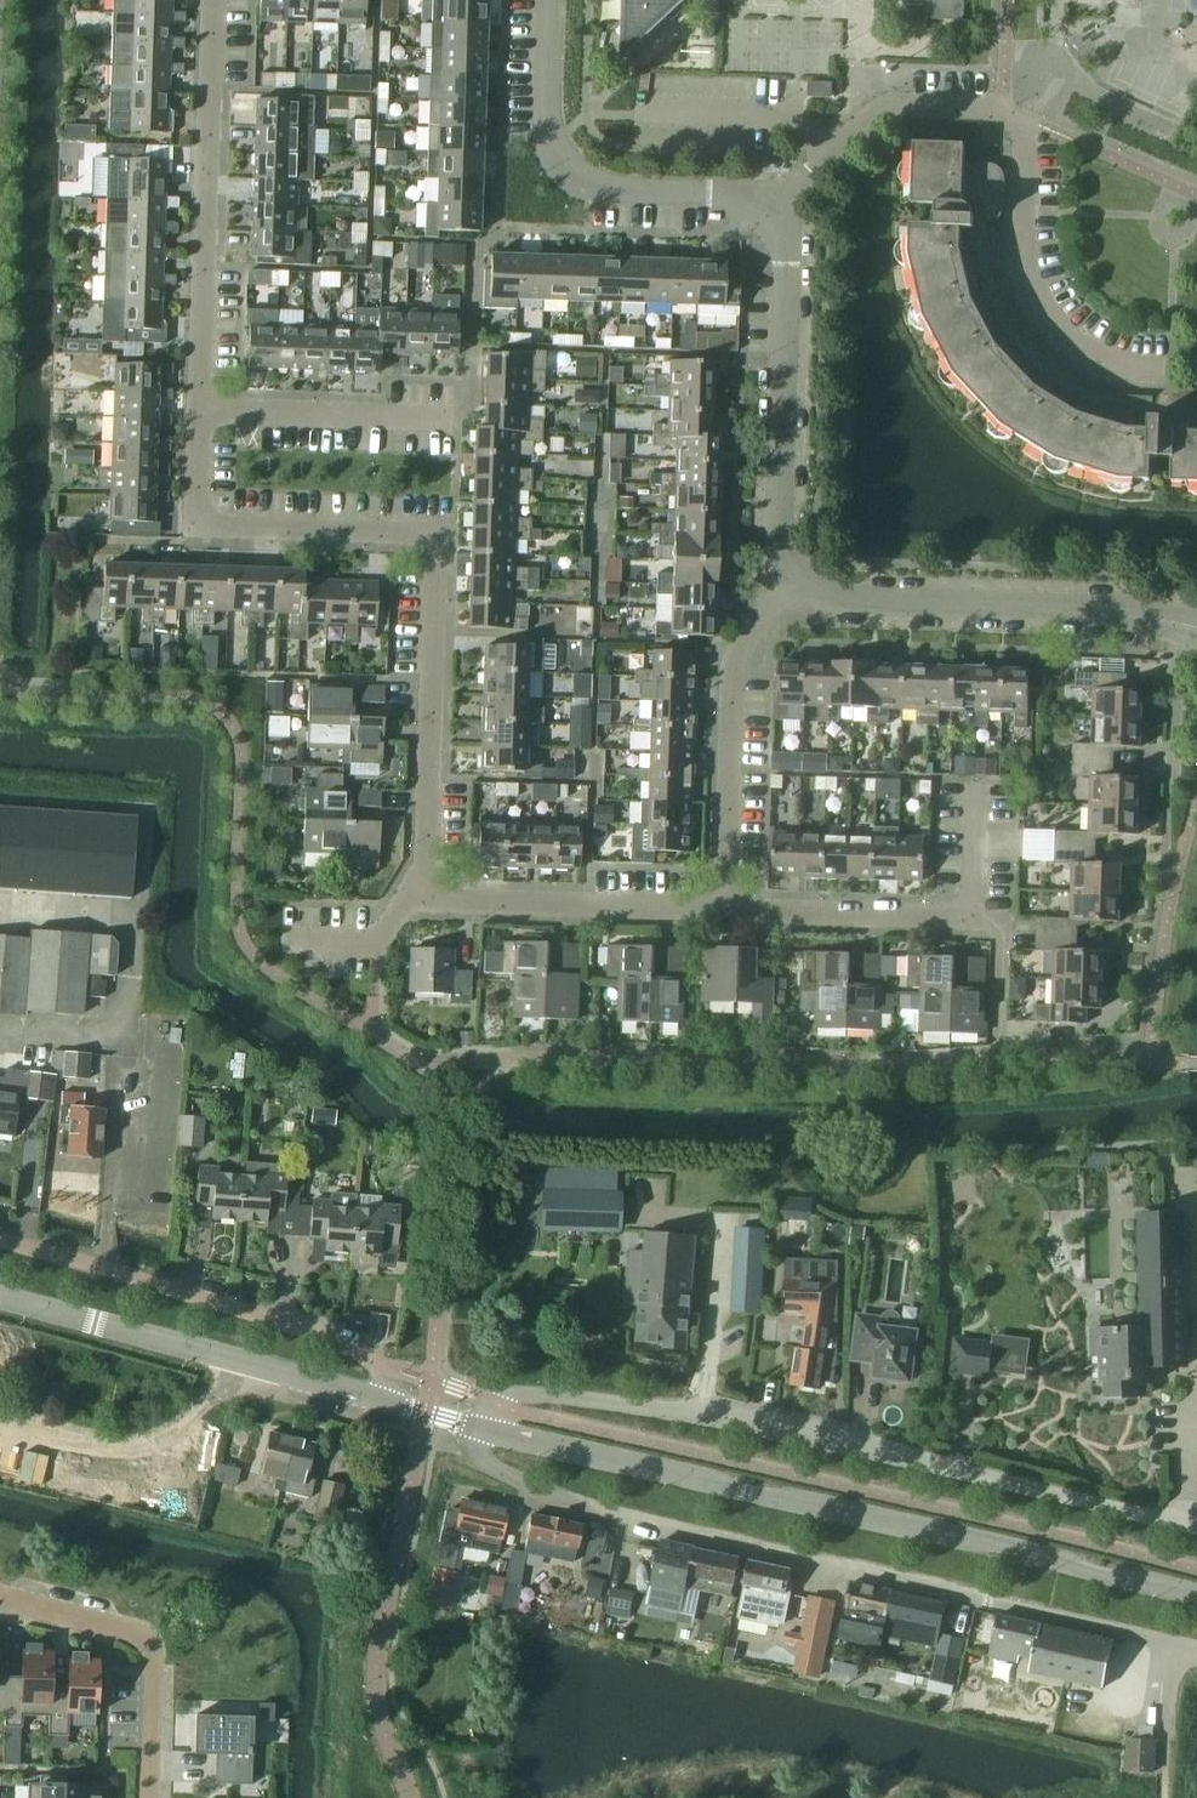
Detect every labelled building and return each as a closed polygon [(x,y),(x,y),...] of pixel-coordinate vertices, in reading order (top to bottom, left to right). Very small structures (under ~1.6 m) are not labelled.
[(171,12),(171,0),(113,0),(112,13),(171,15),(171,12)] [(287,0),(260,0),(259,21),(286,22),(287,0)] [(313,0),(287,0),(286,22),(312,23),(313,0)] [(339,0),(313,0),(312,23),(338,23),(339,0)] [(338,23),(365,24),(366,0),(339,0),(338,23)] [(380,10),(389,10),(390,0),(380,0),(380,10)] [(431,22),(431,23),(486,25),(487,0),(432,0),(431,22)] [(624,25),(616,32),(631,49),(672,12),(683,12),(683,1),(684,0),(625,0),(624,25)] [(910,4),(909,4),(909,5),(925,6),(925,18),(924,18),(924,19),(964,20),(965,0),(910,0),(910,4)] [(170,41),(170,38),(170,22),(184,22),(185,13),(171,12),(171,15),(112,13),(112,39),(170,41)] [(485,51),(486,25),(431,23),(430,49),(485,51)] [(74,25),(74,35),(85,36),(86,25),(74,25)] [(378,47),(388,47),(389,33),(379,32),(378,47)] [(169,67),(169,64),(170,48),(183,48),(184,38),(170,38),(170,41),(112,39),(111,65),(169,67)] [(388,62),(388,47),(378,47),(378,62),(388,62)] [(484,76),(485,51),(430,49),(430,75),(484,76)] [(110,90),(168,93),(169,73),(183,74),(183,64),(169,64),(169,67),(111,65),(110,90)] [(260,73),(260,87),(274,88),(284,88),(285,73),(274,73),(260,73)] [(284,88),(287,88),(293,88),(294,74),(285,73),(284,88)] [(336,89),(336,75),(326,75),(326,89),(336,89)] [(336,75),(336,89),(345,90),(346,75),(336,75)] [(483,102),(484,76),(430,75),(429,100),(483,102)] [(832,97),(832,83),(809,82),(808,97),(832,97)] [(377,98),(386,99),(387,84),(377,84),(377,98)] [(167,112),(168,93),(110,90),(108,130),(172,133),(173,112),(167,112)] [(257,100),(256,127),(299,128),(312,129),(313,96),(298,95),(298,101),(257,100)] [(386,113),(386,99),(377,98),(376,113),(386,113)] [(482,128),(483,102),(429,100),(428,126),(482,128)] [(354,130),(369,131),(369,121),(355,120),(354,130)] [(84,126),(84,142),(94,142),(94,126),(84,126)] [(482,154),(482,128),(428,126),(427,152),(482,154)] [(256,127),(255,153),(298,154),(301,154),(313,155),(313,129),(312,129),(299,128),(256,127)] [(369,140),(369,131),(354,130),(354,140),(369,140)] [(376,133),(375,148),(387,148),(388,134),(376,133)] [(965,145),(914,143),(912,204),(936,204),(935,225),(911,224),(910,254),(925,318),(955,374),(1004,427),(1058,461),(1120,480),(1150,481),(1151,457),(1172,457),(1171,481),(1196,482),(1196,390),(1174,389),(1174,405),(1174,406),(1152,405),(1153,397),(1125,396),(1096,388),(1060,365),(1020,323),(1000,285),(994,258),(995,228),(987,227),(988,206),(1004,207),(1005,180),(1003,173),(999,168),(993,164),(986,164),(964,163),(965,145)] [(105,144),(105,154),(130,155),(130,159),(107,159),(106,198),(164,200),(165,197),(164,197),(165,181),(171,182),(171,161),(142,160),(143,145),(105,144)] [(375,150),(375,165),(384,165),(385,150),(375,150)] [(426,178),(437,178),(481,179),(482,154),(427,152),(426,178)] [(313,155),(298,154),(255,153),(254,178),(297,180),(312,180),(313,155)] [(353,182),(367,182),(368,172),(353,172),(353,182)] [(296,206),(297,180),(254,178),(253,204),(296,206)] [(480,205),(481,179),(437,178),(437,203),(425,203),(480,205)] [(367,192),(367,182),(353,182),(352,191),(367,192)] [(373,201),(383,202),(383,187),(374,187),(373,201)] [(164,226),(164,223),(163,223),(164,207),(178,208),(178,198),(165,197),(164,200),(106,198),(105,224),(164,226)] [(383,216),(383,202),(373,201),(373,216),(383,216)] [(479,232),(480,205),(425,203),(424,237),(438,237),(438,231),(479,232)] [(296,231),(296,206),(253,204),(252,230),(296,231)] [(163,252),(163,249),(162,249),(163,233),(177,233),(177,224),(164,223),(164,226),(105,224),(104,250),(163,252)] [(353,233),(365,233),(366,224),(353,223),(353,233)] [(310,232),(296,231),(252,230),(251,257),(293,258),(293,264),(309,265),(310,232)] [(353,233),(353,243),(358,243),(357,255),(365,255),(365,243),(365,233),(353,233)] [(381,257),(382,242),(372,242),(371,273),(381,273),(381,257)] [(382,242),(381,257),(391,257),(391,243),(382,242)] [(423,262),(424,244),(409,243),(409,262),(423,262)] [(434,244),(433,259),(453,260),(462,260),(462,245),(453,244),(434,244)] [(162,278),(162,275),(162,259),(176,259),(176,249),(163,249),(163,252),(104,250),(103,276),(162,278)] [(516,299),(518,256),(491,255),(490,269),(484,269),(482,308),(516,309),(516,299)] [(542,300),(543,257),(518,256),(516,299),(542,300)] [(568,301),(569,257),(543,257),(542,300),(568,301)] [(594,302),(595,258),(569,257),(568,301),(594,302)] [(619,303),(621,259),(595,258),(594,302),(619,303)] [(645,304),(646,260),(621,259),(619,303),(645,304)] [(671,304),(672,261),(646,260),(645,304),(671,304)] [(696,305),(698,262),(672,261),(671,304),(696,305)] [(696,305),(696,315),(737,316),(739,277),(724,277),(725,263),(698,262),(696,305)] [(278,285),(278,271),(268,271),(268,285),(278,285)] [(287,286),(288,271),(278,271),(278,285),(287,286)] [(329,287),(330,272),(319,272),(319,287),(329,287)] [(339,287),(339,273),(330,272),(329,287),(339,287)] [(103,301),(161,304),(161,284),(175,285),(176,275),(162,275),(162,278),(103,276),(103,301)] [(160,323),(161,304),(103,301),(101,342),(165,344),(166,323),(160,323)] [(379,353),(380,310),(378,309),(378,328),(353,327),(352,371),(375,372),(375,373),(376,373),(376,372),(379,372),(380,353),(379,353)] [(275,369),(276,325),(276,311),(246,310),(246,326),(249,326),(248,368),(272,369),(272,370),(273,370),(273,369),(275,369)] [(404,353),(406,310),(380,310),(379,353),(380,353),(402,353),(402,354),(403,354),(403,353),(404,353)] [(430,354),(431,311),(406,310),(404,353),(427,354),(427,355),(428,355),(428,354),(430,354)] [(431,311),(430,354),(453,355),(453,356),(454,356),(454,355),(457,355),(458,312),(431,311)] [(301,369),(302,326),(276,325),(275,369),(298,369),(298,370),(299,370),(299,369),(301,369)] [(326,370),(328,327),(302,326),(301,369),(324,370),(324,371),(325,371),(325,370),(326,370)] [(352,371),(353,327),(328,327),(326,370),(350,371),(350,372),(351,372),(351,371),(352,371)] [(515,344),(515,334),(501,333),(500,343),(515,344)] [(515,344),(529,344),(530,334),(515,334),(515,344)] [(567,345),(567,336),(552,335),(552,345),(567,345)] [(567,345),(581,346),(581,336),(567,336),(567,345)] [(679,336),(678,350),(694,350),(694,337),(679,336)] [(618,347),(618,337),(603,337),(603,346),(618,347)] [(618,347),(632,347),(633,338),(618,337),(618,347)] [(669,349),(670,339),(655,339),(655,348),(669,349)] [(706,350),(721,351),(721,341),(707,340),(706,350)] [(486,380),(544,382),(544,371),(529,370),(529,355),(487,354),(486,380)] [(579,359),(579,377),(594,377),(595,359),(579,359)] [(643,385),(714,388),(714,375),(712,375),(712,362),(665,361),(670,361),(670,374),(654,374),(654,385),(643,384),(643,385)] [(158,392),(158,389),(158,379),(159,380),(159,379),(158,378),(158,373),(171,373),(171,374),(172,374),(173,364),(158,363),(158,365),(115,364),(114,390),(158,392)] [(543,392),(544,382),(486,380),(485,404),(528,406),(528,392),(543,392)] [(713,401),(714,388),(643,385),(643,396),(679,396),(678,411),(711,412),(711,401),(713,401)] [(157,418),(157,415),(157,405),(158,405),(158,404),(157,404),(158,399),(170,399),(171,400),(172,389),(158,389),(158,392),(114,390),(114,416),(157,418)] [(585,397),(585,404),(598,404),(598,392),(591,391),(585,397)] [(527,419),(528,406),(485,404),(485,428),(475,428),(475,429),(542,431),(542,420),(527,419)] [(710,436),(711,412),(678,411),(678,425),(653,424),(653,435),(710,437),(710,436)] [(156,444),(156,441),(157,431),(158,431),(158,430),(157,430),(157,424),(170,425),(171,425),(171,415),(157,415),(157,418),(114,416),(113,442),(156,444)] [(595,431),(595,416),(580,415),(580,430),(595,431)] [(52,425),(51,439),(66,440),(66,431),(60,425),(52,425)] [(542,442),(542,431),(475,429),(474,453),(516,455),(517,441),(542,442)] [(719,436),(710,436),(710,437),(653,435),(653,445),(676,446),(676,461),(718,462),(719,436)] [(155,469),(155,466),(156,457),(157,457),(157,456),(156,456),(156,450),(169,450),(169,451),(170,451),(170,441),(156,441),(156,444),(113,442),(112,467),(155,469)] [(81,451),(81,464),(93,465),(93,451),(81,451)] [(516,468),(516,455),(474,453),(474,478),(532,480),(532,469),(516,468)] [(718,474),(718,462),(676,461),(676,474),(649,473),(649,484),(659,484),(659,485),(720,487),(720,474),(718,474)] [(154,495),(154,492),(155,483),(156,483),(156,482),(155,482),(155,476),(168,476),(168,477),(169,477),(169,467),(155,466),(155,469),(112,467),(111,493),(154,495)] [(531,491),(532,480),(474,478),(473,503),(515,504),(516,490),(531,491)] [(719,500),(720,487),(659,485),(659,495),(674,496),(674,510),(716,512),(717,500),(719,500)] [(154,495),(111,493),(110,521),(153,523),(154,508),(155,508),(155,507),(154,507),(154,502),(167,502),(167,503),(168,503),(168,492),(154,492),(154,495)] [(631,508),(631,498),(617,497),(617,508),(631,508)] [(530,518),(515,518),(515,504),(473,503),(472,527),(530,529),(530,518)] [(716,535),(716,512),(674,510),(674,524),(650,524),(650,534),(716,536),(716,535)] [(539,530),(530,529),(472,527),(471,552),(513,554),(514,540),(539,541),(539,530)] [(717,535),(716,535),(716,536),(650,534),(658,535),(658,544),(673,545),(673,560),(716,561),(717,535)] [(513,567),(513,554),(471,552),(470,577),(538,579),(538,568),(513,567)] [(672,573),(656,573),(656,584),(714,586),(714,587),(715,587),(716,561),(673,560),(672,573)] [(129,607),(130,565),(104,564),(103,588),(85,587),(85,596),(84,621),(114,622),(114,606),(129,607)] [(153,624),(155,566),(130,565),(129,607),(143,607),(142,624),(153,624)] [(178,609),(179,567),(155,566),(153,624),(163,624),(164,608),(178,609)] [(202,625),(204,568),(179,567),(178,609),(192,609),(192,625),(202,625)] [(227,611),(228,568),(204,568),(202,625),(212,626),(213,610),(227,611)] [(252,627),(253,569),(228,568),(227,611),(241,611),(240,627),(252,627)] [(277,612),(278,570),(253,569),(252,627),(263,628),(263,612),(277,612)] [(298,639),(301,571),(278,570),(277,612),(290,613),(289,639),(298,639)] [(326,623),(327,581),(304,580),(304,571),(301,571),(298,639),(307,640),(308,623),(326,623)] [(537,590),(538,579),(470,577),(469,602),(511,603),(512,589),(537,590)] [(350,642),(352,582),(327,581),(326,623),(344,624),(343,641),(350,642)] [(352,582),(350,642),(356,642),(357,624),(376,625),(377,583),(352,582)] [(617,599),(617,584),(605,584),(605,598),(617,599)] [(656,594),(672,595),(671,609),(713,611),(714,587),(714,586),(656,584),(656,594)] [(511,617),(511,603),(469,602),(469,628),(526,630),(526,617),(511,617)] [(590,608),(577,608),(577,620),(590,620),(590,608)] [(712,636),(713,611),(671,609),(671,623),(655,623),(655,634),(712,636)] [(600,624),(599,638),(614,638),(615,624),(600,624)] [(483,657),(482,671),(527,672),(541,673),(543,638),(527,638),(526,646),(486,645),(485,657),(483,657)] [(581,641),(581,657),(591,657),(591,641),(581,641)] [(85,648),(85,659),(100,660),(100,648),(85,648)] [(652,677),(696,678),(696,665),(694,665),(695,652),(647,651),(647,652),(653,652),(652,670),(644,670),(644,682),(652,683),(652,677)] [(216,659),(201,659),(201,670),(215,670),(216,659)] [(779,704),(779,707),(778,719),(804,720),(805,705),(806,663),(781,662),(779,704)] [(830,664),(830,662),(830,664),(806,663),(805,705),(818,705),(818,721),(829,721),(831,664),(830,664)] [(854,706),(856,663),(854,662),(854,663),(831,662),(830,662),(830,664),(831,664),(829,721),(839,722),(840,706),(854,706)] [(880,665),(881,665),(857,664),(857,663),(856,663),(854,706),(868,707),(867,722),(879,723),(880,665)] [(881,666),(881,665),(880,665),(879,723),(888,723),(889,708),(904,708),(905,666),(881,666)] [(928,724),(930,665),(916,665),(916,667),(905,666),(904,708),(917,709),(916,724),(928,724)] [(953,710),(954,668),(942,668),(942,666),(930,665),(928,724),(938,725),(939,710),(953,710)] [(977,726),(979,667),(966,666),(966,668),(954,668),(953,710),(966,711),(966,725),(977,726)] [(1003,712),(1004,670),(992,669),(992,667),(979,667),(977,726),(987,726),(988,711),(1003,712)] [(644,682),(644,670),(635,670),(635,682),(640,682),(644,682)] [(1004,670),(1003,712),(1016,712),(1015,727),(1027,728),(1029,671),(1004,670)] [(484,695),(526,697),(527,672),(482,671),(482,684),(484,684),(484,695)] [(1093,717),(1141,719),(1142,714),(1146,710),(1146,706),(1146,700),(1142,696),(1142,690),(1110,689),(1111,674),(1121,674),(1121,672),(1077,671),(1076,690),(1093,690),(1093,717)] [(573,675),(572,693),(590,693),(590,676),(573,675)] [(639,701),(652,701),(693,703),(693,691),(695,691),(696,678),(652,677),(652,683),(644,682),(640,682),(639,701)] [(312,707),(312,716),(353,718),(353,707),(354,687),(308,685),(307,707),(312,707)] [(368,703),(368,687),(360,687),(359,702),(368,703)] [(375,703),(376,687),(368,687),(368,703),(375,703)] [(375,703),(384,703),(384,687),(376,687),(375,703)] [(608,688),(597,688),(596,700),(608,700),(608,688)] [(481,707),(481,720),(525,722),(537,722),(542,722),(543,715),(526,715),(526,697),(484,695),(483,707),(481,707)] [(693,714),(693,703),(652,701),(651,719),(642,719),(642,732),(651,732),(651,726),(695,727),(695,714),(693,714)] [(606,723),(607,707),(607,706),(596,706),(596,722),(606,723)] [(589,724),(590,709),(572,708),(571,723),(589,724)] [(352,723),(353,718),(312,716),(312,727),(307,727),(306,747),(351,749),(352,723)] [(362,723),(352,723),(351,749),(350,758),(360,758),(360,763),(381,764),(383,719),(364,718),(364,716),(363,716),(362,723)] [(1141,724),(1141,719),(1093,717),(1092,744),(1073,744),(1072,760),(1108,761),(1108,746),(1140,747),(1141,742),(1145,738),(1145,728),(1141,724)] [(270,718),(270,737),(287,737),(287,719),(270,718)] [(642,732),(642,719),(634,719),(633,732),(642,732)] [(524,746),(537,746),(537,722),(525,722),(481,720),(480,733),(483,733),(482,745),(524,746)] [(571,723),(571,739),(589,739),(589,724),(571,723)] [(694,740),(695,727),(651,726),(651,732),(650,751),(691,752),(692,740),(694,740)] [(524,766),(524,746),(482,745),(481,771),(522,772),(522,773),(540,774),(541,766),(524,766)] [(691,764),(691,752),(650,751),(650,768),(641,768),(640,781),(649,781),(649,775),(693,776),(693,764),(691,764)] [(783,754),(782,765),(786,765),(786,770),(802,770),(803,754),(786,754),(783,754)] [(830,757),(829,770),(843,771),(843,763),(839,757),(830,757)] [(572,778),(573,761),(559,760),(558,778),(572,778)] [(886,765),(886,773),(900,774),(900,760),(892,760),(886,765)] [(956,760),(955,774),(974,775),(974,761),(956,760)] [(977,764),(976,776),(988,776),(995,776),(995,761),(977,760),(977,764)] [(1107,776),(1108,761),(1072,760),(1071,777),(1090,777),(1089,804),(1138,806),(1139,777),(1107,776)] [(1020,766),(1019,778),(1031,778),(1031,767),(1020,766)] [(640,781),(641,768),(632,768),(632,781),(640,781)] [(308,820),(309,820),(350,822),(351,791),(341,790),(342,775),(317,774),(317,790),(305,790),(304,811),(308,811),(308,820)] [(692,790),(693,776),(649,775),(649,781),(649,800),(690,801),(690,790),(692,790)] [(782,788),(783,776),(772,776),(772,788),(782,788)] [(827,789),(827,778),(817,777),(817,789),(827,789)] [(827,778),(827,789),(837,790),(838,778),(827,778)] [(876,792),(877,779),(866,779),(866,791),(876,792)] [(877,779),(876,792),(887,792),(887,780),(877,779)] [(931,794),(932,781),(921,781),(921,793),(931,794)] [(506,796),(506,784),(496,783),(495,795),(506,796)] [(506,784),(506,796),(516,796),(517,784),(506,784)] [(555,796),(556,785),(545,785),(545,796),(555,796)] [(556,785),(555,796),(566,797),(566,785),(556,785)] [(364,807),(364,791),(356,791),(355,807),(364,807)] [(372,807),(372,791),(364,791),(364,807),(372,807)] [(372,807),(380,808),(381,792),(372,791),(372,807)] [(690,801),(649,800),(640,800),(640,824),(691,826),(692,813),(689,813),(690,801)] [(1137,835),(1138,806),(1089,804),(1088,832),(1055,831),(1054,847),(1089,848),(1090,833),(1137,835)] [(593,823),(608,824),(609,806),(594,806),(593,823)] [(136,817),(0,807),(0,889),(131,898),(136,817)] [(350,822),(309,820),(308,820),(308,830),(303,830),(302,852),(346,853),(347,853),(348,826),(349,826),(350,822)] [(378,868),(380,823),(361,822),(361,820),(360,820),(359,826),(349,826),(348,826),(347,853),(346,853),(346,867),(378,868)] [(504,868),(505,823),(479,822),(478,865),(491,866),(490,868),(504,868)] [(528,867),(530,824),(505,823),(504,868),(522,868),(522,866),(528,867)] [(553,870),(554,825),(530,824),(528,867),(540,867),(540,869),(553,870)] [(652,851),(688,852),(688,839),(691,839),(691,826),(640,824),(632,824),(631,863),(652,863),(652,851)] [(554,825),(553,870),(566,870),(566,868),(579,868),(580,826),(554,825)] [(799,876),(800,834),(776,833),(776,827),(775,827),(773,875),(799,876)] [(873,881),(875,827),(874,827),(873,837),(850,836),(848,878),(860,878),(860,881),(873,881)] [(898,880),(899,838),(898,838),(899,828),(875,827),(873,881),(886,882),(886,879),(898,880)] [(899,838),(898,880),(923,880),(925,833),(924,833),(924,839),(899,838)] [(604,849),(604,842),(604,834),(593,834),(593,842),(592,849),(604,849)] [(824,879),(825,835),(800,834),(799,876),(811,877),(811,879),(824,879)] [(848,878),(850,836),(825,835),(824,879),(837,879),(837,878),(848,878)] [(1088,863),(1089,848),(1054,847),(1054,864),(1072,864),(1071,891),(1120,893),(1121,864),(1088,863)] [(263,856),(262,875),(277,876),(278,856),(263,856)] [(1119,922),(1120,893),(1071,891),(1071,919),(1037,917),(1036,934),(1072,935),(1073,920),(1119,922)] [(25,1016),(26,1011),(82,1015),(84,997),(103,999),(105,975),(114,976),(117,944),(109,936),(30,931),(30,938),(0,936),(0,1014),(25,1016)] [(1072,950),(1072,935),(1036,934),(1036,950),(1054,951),(1053,978),(1102,980),(1102,978),(1107,974),(1107,965),(1103,960),(1103,951),(1072,950)] [(484,951),(484,972),(508,973),(517,973),(544,974),(544,973),(544,963),(551,964),(551,962),(549,962),(550,943),(504,941),(504,952),(484,951)] [(565,952),(581,952),(581,944),(565,944),(565,952)] [(668,978),(668,977),(646,977),(647,967),(655,967),(655,966),(654,966),(654,947),(609,945),(608,966),(613,967),(612,977),(621,977),(621,985),(622,977),(648,978),(648,977),(653,977),(668,978)] [(669,956),(685,956),(685,948),(669,947),(669,956)] [(471,1000),(472,972),(452,972),(452,950),(411,949),(410,991),(450,992),(449,999),(471,1000)] [(756,954),(735,954),(735,950),(705,949),(704,1001),(755,1002),(755,1022),(773,1023),(774,980),(757,979),(758,950),(756,950),(756,954)] [(580,960),(581,952),(565,952),(564,960),(580,960)] [(801,973),(801,991),(803,991),(817,991),(818,984),(843,984),(843,983),(843,974),(851,974),(851,973),(850,973),(850,953),(805,952),(804,973),(801,973)] [(881,963),(881,954),(865,954),(865,962),(881,963)] [(953,976),(954,957),(908,955),(907,977),(913,977),(913,987),(922,987),(947,988),(947,987),(948,977),(954,977),(954,976),(953,976)] [(685,964),(685,956),(669,956),(669,963),(685,964)] [(986,958),(970,958),(969,966),(985,966),(986,958)] [(580,969),(580,960),(564,960),(564,968),(580,969)] [(881,971),(881,963),(865,962),(865,970),(881,971)] [(685,972),(685,964),(669,963),(669,972),(685,972)] [(969,966),(969,974),(985,974),(985,966),(969,966)] [(881,979),(881,971),(865,970),(865,979),(881,979)] [(548,973),(544,973),(544,974),(517,973),(516,1018),(537,1018),(538,1014),(547,1014),(548,973)] [(580,974),(564,974),(548,973),(547,1014),(556,1014),(556,1019),(578,1020),(580,974)] [(969,982),(985,983),(985,974),(969,974),(969,982)] [(651,1017),(653,977),(648,977),(648,978),(622,977),(621,985),(620,1021),(641,1022),(641,1017),(651,1017)] [(683,978),(668,977),(668,978),(653,977),(651,1017),(661,1018),(661,1022),(682,1023),(683,978)] [(1102,987),(1102,980),(1053,978),(1052,1006),(1034,1005),(1033,1023),(1086,1025),(1086,1008),(1101,1009),(1101,1004),(1106,1000),(1106,991),(1102,987)] [(1012,980),(1011,1001),(1019,1001),(1025,995),(1026,980),(1012,980)] [(849,984),(843,983),(843,984),(818,984),(817,991),(803,991),(802,1010),(817,1011),(816,1028),(838,1029),(838,1024),(848,1024),(849,984)] [(880,985),(864,984),(849,984),(848,1024),(857,1024),(857,1029),(878,1030),(879,1014),(893,1014),(894,994),(879,994),(880,985)] [(953,987),(947,987),(947,988),(922,987),(920,1032),(942,1033),(942,1028),(952,1028),(953,987)] [(953,987),(952,1028),(961,1028),(961,1033),(983,1034),(984,989),(953,987)] [(775,992),(775,1008),(784,1009),(785,992),(775,992)] [(903,996),(902,1011),(920,1011),(920,997),(903,996)] [(600,1027),(600,1043),(610,1044),(610,1028),(600,1027)] [(472,1033),(460,1034),(460,1047),(473,1046),(472,1033)] [(63,1070),(64,1052),(53,1051),(51,1069),(63,1070)] [(78,1079),(80,1053),(64,1052),(63,1070),(62,1078),(78,1079)] [(0,1077),(0,1134),(13,1135),(15,1110),(29,1098),(51,1101),(54,1074),(25,1070),(25,1071),(4,1069),(3,1077),(0,1077)] [(100,1158),(104,1110),(83,1108),(84,1096),(62,1094),(59,1124),(69,1125),(67,1156),(100,1158)] [(312,1107),(311,1121),(323,1122),(324,1107),(312,1107)] [(201,1147),(203,1118),(181,1116),(179,1145),(201,1147)] [(375,1138),(365,1138),(365,1154),(371,1154),(375,1149),(375,1138)] [(295,1236),(299,1189),(285,1188),(287,1165),(243,1162),(243,1170),(242,1170),(242,1176),(238,1220),(266,1222),(267,1209),(281,1210),(279,1235),(295,1236)] [(197,1184),(191,1185),(192,1204),(196,1204),(212,1205),(211,1217),(238,1220),(242,1176),(218,1174),(218,1168),(199,1166),(197,1184)] [(356,1203),(356,1195),(332,1193),(331,1201),(312,1200),(312,1206),(298,1205),(299,1189),(295,1236),(326,1238),(324,1251),(351,1253),(356,1203)] [(616,1230),(616,1195),(543,1195),(542,1229),(616,1230)] [(356,1203),(351,1253),(379,1255),(380,1243),(397,1244),(400,1245),(405,1226),(398,1225),(400,1207),(380,1205),(380,1212),(356,1210),(356,1203)] [(853,1226),(851,1246),(864,1247),(865,1227),(853,1226)] [(739,1230),(735,1311),(755,1312),(758,1313),(763,1231),(760,1230),(760,1231),(739,1230)] [(642,1289),(638,1341),(645,1341),(659,1342),(658,1347),(665,1348),(686,1350),(696,1236),(647,1232),(645,1263),(642,1289)] [(786,1263),(784,1314),(786,1314),(808,1315),(803,1350),(797,1349),(792,1384),(820,1388),(822,1373),(825,1374),(826,1367),(824,1367),(825,1355),(837,1356),(837,1315),(833,1315),(835,1266),(786,1263)] [(1152,1269),(1153,1321),(1118,1321),(1118,1328),(1115,1328),(1115,1329),(1091,1329),(1091,1356),(1100,1356),(1100,1380),(1104,1380),(1104,1400),(1138,1400),(1138,1380),(1159,1380),(1159,1368),(1183,1368),(1182,1269),(1152,1269)] [(900,1321),(899,1317),(896,1313),(892,1312),(888,1312),(884,1315),(882,1319),(859,1316),(854,1359),(871,1361),(871,1358),(878,1358),(875,1376),(889,1378),(889,1381),(906,1383),(906,1380),(910,1380),(911,1377),(914,1377),(916,1364),(912,1363),(916,1332),(898,1330),(900,1321)] [(956,1340),(952,1371),(977,1374),(977,1371),(987,1372),(990,1344),(956,1340)] [(276,1489),(291,1437),(269,1432),(259,1473),(276,1477),(274,1488),(276,1489)] [(291,1437),(276,1489),(284,1491),(284,1492),(309,1498),(314,1479),(306,1477),(315,1444),(291,1437)] [(240,1469),(218,1463),(213,1480),(235,1486),(240,1469)] [(336,1513),(342,1486),(322,1481),(315,1508),(336,1513)] [(438,1542),(434,1565),(451,1569),(456,1546),(498,1554),(499,1547),(507,1509),(461,1499),(458,1513),(445,1511),(438,1542)] [(572,1563),(581,1524),(532,1514),(526,1539),(523,1553),(524,1553),(572,1563)] [(739,1558),(695,1549),(661,1541),(648,1603),(682,1611),(687,1587),(731,1596),(739,1558)] [(523,1553),(512,1550),(506,1580),(518,1583),(524,1553),(523,1553)] [(786,1594),(791,1569),(750,1560),(741,1602),(742,1602),(740,1614),(743,1618),(753,1621),(758,1618),(783,1623),(789,1595),(786,1594)] [(493,1566),(487,1593),(500,1596),(506,1565),(498,1563),(493,1566)] [(434,1568),(427,1603),(448,1607),(455,1573),(434,1568)] [(587,1581),(585,1591),(588,1597),(600,1599),(604,1580),(592,1578),(587,1581)] [(946,1603),(900,1593),(852,1582),(846,1609),(885,1618),(882,1635),(890,1636),(888,1643),(899,1645),(901,1639),(936,1647),(946,1603)] [(507,1583),(503,1601),(517,1604),(521,1586),(507,1583)] [(611,1588),(608,1605),(626,1609),(629,1592),(611,1588)] [(799,1652),(823,1657),(835,1604),(810,1599),(799,1652)] [(932,1678),(954,1683),(970,1611),(948,1607),(932,1678)] [(1067,1679),(1102,1687),(1113,1640),(1042,1624),(999,1615),(990,1655),(1018,1662),(1019,1654),(1033,1657),(1030,1670),(1067,1679)] [(51,1650),(39,1649),(39,1646),(26,1645),(26,1649),(22,1649),(21,1677),(7,1676),(5,1726),(21,1727),(22,1715),(47,1716),(47,1735),(48,1735),(51,1650)] [(48,1735),(68,1736),(68,1712),(97,1713),(98,1658),(85,1658),(85,1654),(73,1654),(73,1658),(69,1658),(68,1686),(51,1685),(52,1650),(51,1650),(48,1735)] [(252,1719),(252,1717),(194,1715),(194,1717),(196,1717),(195,1752),(219,1753),(219,1774),(218,1782),(215,1782),(215,1783),(251,1785),(251,1783),(249,1783),(249,1767),(250,1749),(251,1719),(252,1719)] [(1127,1740),(1126,1770),(1154,1771),(1155,1741),(1127,1740)] [(4,1747),(4,1764),(18,1765),(19,1747),(4,1747)] [(94,1785),(65,1785),(65,1776),(40,1775),(39,1784),(28,1783),(27,1797),(94,1797),(94,1785)]
